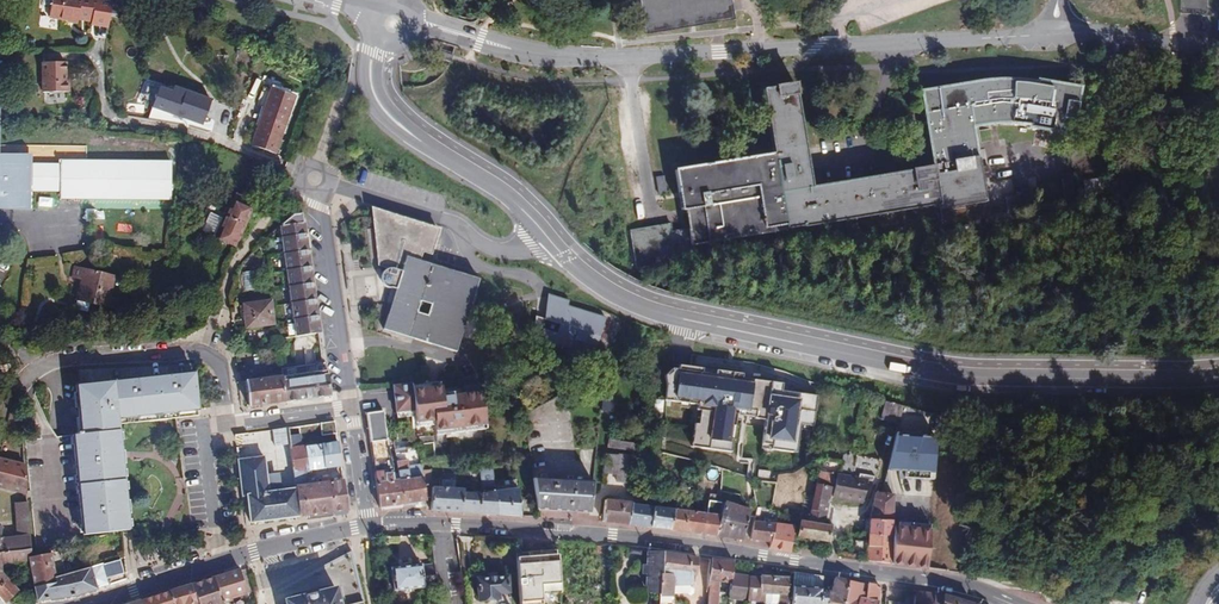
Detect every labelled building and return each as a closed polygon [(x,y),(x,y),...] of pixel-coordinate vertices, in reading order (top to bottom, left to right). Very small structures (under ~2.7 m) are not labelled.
[(48,17),(77,21),(78,18),(108,23),(113,2),(100,0),(51,0),(48,17)] [(41,62),(42,92),(69,92),(69,80),(66,80),(66,76),(65,62),(41,62)] [(786,229),(938,204),(942,226),(987,219),(984,201),(972,128),(996,125),(1011,124),(1028,125),(1028,128),(1070,135),(1073,121),(1075,122),(1080,87),(1036,80),(1036,83),(1012,79),(981,81),(921,91),(931,155),(932,154),(935,166),(811,187),(811,183),(796,95),(798,95),(796,84),(775,88),(775,89),(763,91),(774,154),(675,171),(681,210),(685,209),(688,229),(689,233),(691,245),(786,229)] [(210,99),(159,82),(150,106),(201,124),(210,99)] [(271,88),(261,117),(285,124),(294,96),(271,88)] [(133,97),(132,114),(142,115),(144,99),(133,97)] [(275,154),(285,124),(261,117),(251,145),(275,154)] [(29,201),(29,189),(60,189),(60,198),(170,199),(170,162),(60,161),(60,163),(60,164),(29,164),(30,159),(0,159),(0,201),(29,201)] [(1061,178),(1065,202),(1074,201),(1070,177),(1061,178)] [(1082,183),(1085,196),(1103,193),(1100,179),(1082,183)] [(214,236),(234,245),(251,209),(254,203),(236,194),(233,201),(231,200),(222,220),(214,236)] [(383,329),(456,351),(478,279),(418,260),(421,251),(430,253),(437,229),(372,209),(378,265),(389,263),(389,264),(388,264),(387,264),(386,265),(385,265),(384,266),(383,267),(383,268),(382,268),(381,269),(381,270),(380,272),(380,273),(379,275),(379,276),(380,277),(380,278),(380,279),(380,280),(381,281),(382,282),(382,283),(383,284),(384,285),(385,286),(386,286),(387,287),(388,287),(390,287),(391,288),(395,289),(383,329)] [(291,216),(281,224),(298,337),(319,333),(317,320),(314,320),(313,317),(316,316),(314,304),(311,304),(311,300),(314,300),(312,287),(309,288),(308,284),(311,284),(309,271),(306,271),(306,268),(309,267),(307,254),(304,255),(303,251),(306,251),(304,238),(301,239),(301,235),(304,235),(301,215),(291,216)] [(207,233),(214,236),(222,220),(215,217),(207,233)] [(93,228),(94,219),(81,218),(81,226),(93,228)] [(656,238),(689,233),(688,229),(672,232),(670,224),(654,226),(656,238)] [(689,233),(656,238),(654,226),(631,230),(637,268),(693,259),(691,245),(689,233)] [(80,231),(80,239),(93,239),(93,230),(80,231)] [(80,280),(75,300),(118,310),(120,298),(111,296),(116,276),(73,266),(70,277),(80,280)] [(543,329),(540,346),(546,347),(547,343),(553,345),(554,343),(571,348),(569,355),(580,358),(593,353),(604,318),(579,311),(566,307),(568,302),(548,296),(544,319),(544,320),(548,321),(545,330),(543,329)] [(245,328),(273,324),(271,300),(242,303),(244,317),(245,328)] [(535,316),(533,326),(543,329),(544,320),(544,319),(535,316)] [(248,407),(284,402),(282,387),(291,386),(292,401),(330,396),(325,363),(280,369),(281,377),(244,382),(248,407)] [(663,376),(663,400),(662,453),(692,460),(722,468),(751,479),(776,481),(778,475),(795,473),(812,459),(813,426),(817,391),(785,387),(786,382),(753,379),(755,375),(680,366),(675,365),(675,370),(668,369),(663,376)] [(197,409),(193,373),(75,386),(80,432),(76,433),(76,435),(72,435),(83,534),(120,530),(115,484),(108,419),(179,411),(197,409)] [(411,384),(393,386),(396,414),(414,411),(415,417),(416,428),(435,426),(436,436),(486,429),(481,393),(442,398),(440,387),(411,391),(411,384)] [(282,387),(284,402),(292,401),(291,386),(282,387)] [(602,394),(601,411),(612,412),(614,396),(602,394)] [(899,419),(903,406),(885,401),(880,420),(898,424),(899,419)] [(903,406),(899,419),(936,430),(937,415),(903,406)] [(115,484),(120,530),(128,529),(117,424),(167,419),(198,416),(197,409),(179,411),(108,419),(115,484)] [(378,508),(403,505),(398,479),(393,479),(392,472),(390,472),(386,440),(387,440),(383,411),(365,413),(378,508)] [(414,411),(396,414),(396,419),(415,417),(414,411)] [(289,444),(295,488),(280,489),(269,491),(266,473),(264,456),(237,459),(242,497),(244,497),(247,496),(250,522),(248,523),(260,521),(269,520),(318,514),(348,510),(343,480),(308,485),(304,471),(341,466),(337,443),(302,447),(300,434),(293,435),(292,428),(286,428),(289,444)] [(289,444),(286,428),(271,430),(273,447),(289,444)] [(418,443),(417,438),(393,442),(394,448),(418,443)] [(605,440),(604,448),(635,452),(637,444),(605,440)] [(398,479),(403,505),(426,502),(423,484),(420,464),(418,443),(394,448),(398,479)] [(894,485),(922,487),(924,461),(927,461),(928,448),(912,447),(911,459),(896,458),(894,485)] [(606,456),(604,473),(617,473),(616,482),(627,483),(629,456),(617,455),(617,457),(606,456)] [(841,471),(853,474),(855,460),(843,458),(841,471)] [(27,494),(24,465),(0,459),(0,487),(27,494)] [(426,463),(420,464),(423,484),(432,482),(430,468),(427,469),(426,463)] [(266,473),(269,491),(280,489),(278,471),(266,473)] [(817,485),(827,487),(829,473),(820,471),(817,485)] [(602,521),(702,535),(716,536),(742,540),(750,510),(724,501),(727,493),(741,498),(745,482),(725,475),(717,503),(724,505),(721,517),(631,504),(631,503),(605,499),(602,521)] [(837,475),(833,497),(862,503),(867,481),(837,475)] [(440,479),(439,487),(431,487),(430,511),(521,516),(516,488),(505,490),(480,493),(463,493),(464,489),(455,488),(455,480),(440,479)] [(537,508),(580,510),(581,482),(533,479),(537,508)] [(505,490),(516,488),(515,480),(504,481),(505,490)] [(580,510),(589,511),(592,483),(581,482),(580,510)] [(809,523),(823,525),(831,488),(827,487),(817,485),(809,523)] [(752,490),(756,508),(763,509),(764,497),(761,488),(752,490)] [(875,493),(869,520),(866,520),(865,535),(869,535),(868,561),(891,564),(892,527),(892,521),(893,495),(875,493)] [(16,526),(29,525),(27,503),(15,504),(16,526)] [(800,521),(797,537),(827,542),(830,526),(823,525),(809,523),(800,521)] [(753,523),(750,541),(770,543),(772,532),(773,525),(753,523)] [(17,538),(29,537),(29,525),(16,526),(17,538)] [(773,525),(772,532),(793,535),(794,528),(773,525)] [(930,531),(892,527),(891,564),(927,569),(930,531)] [(770,543),(768,549),(790,553),(791,547),(793,535),(772,532),(770,543)] [(29,561),(33,579),(34,586),(37,600),(75,595),(93,590),(97,588),(90,567),(65,574),(60,547),(49,549),(50,553),(31,557),(29,537),(17,538),(0,540),(0,599),(5,603),(18,591),(2,572),(1,565),(29,561)] [(521,552),(514,553),(514,558),(518,603),(560,603),(556,550),(540,551),(540,556),(521,557),(521,552)] [(281,588),(284,599),(285,603),(364,603),(353,554),(352,551),(341,556),(313,571),(281,588)] [(690,574),(696,575),(697,558),(671,554),(663,553),(646,553),(646,566),(646,575),(646,588),(648,588),(648,591),(659,591),(659,603),(669,603),(671,603),(671,586),(691,585),(690,574)] [(569,576),(600,577),(601,560),(570,558),(569,576)] [(708,581),(707,591),(718,593),(719,581),(731,583),(728,598),(744,601),(747,576),(739,575),(732,574),(733,562),(720,561),(711,559),(708,580),(708,581)] [(117,560),(103,565),(103,563),(90,567),(97,588),(109,584),(107,577),(121,573),(117,560)] [(393,591),(438,585),(435,564),(421,566),(421,564),(390,569),(393,591)] [(222,600),(246,592),(239,570),(233,572),(211,579),(200,582),(179,588),(157,595),(143,600),(133,603),(130,603),(223,603),(222,600)] [(880,586),(867,584),(865,598),(860,597),(862,584),(851,582),(837,579),(833,579),(830,591),(827,590),(822,590),(823,577),(806,574),(794,572),(791,603),(876,603),(880,586)] [(508,593),(507,577),(476,579),(478,600),(499,599),(498,593),(508,593)] [(748,577),(747,603),(764,603),(765,594),(778,595),(778,603),(788,603),(789,598),(787,598),(788,578),(770,577),(760,577),(760,578),(748,577)] [(914,591),(913,603),(972,603),(946,597),(943,596),(914,591)] [(778,595),(765,594),(764,603),(778,603),(778,595)]
